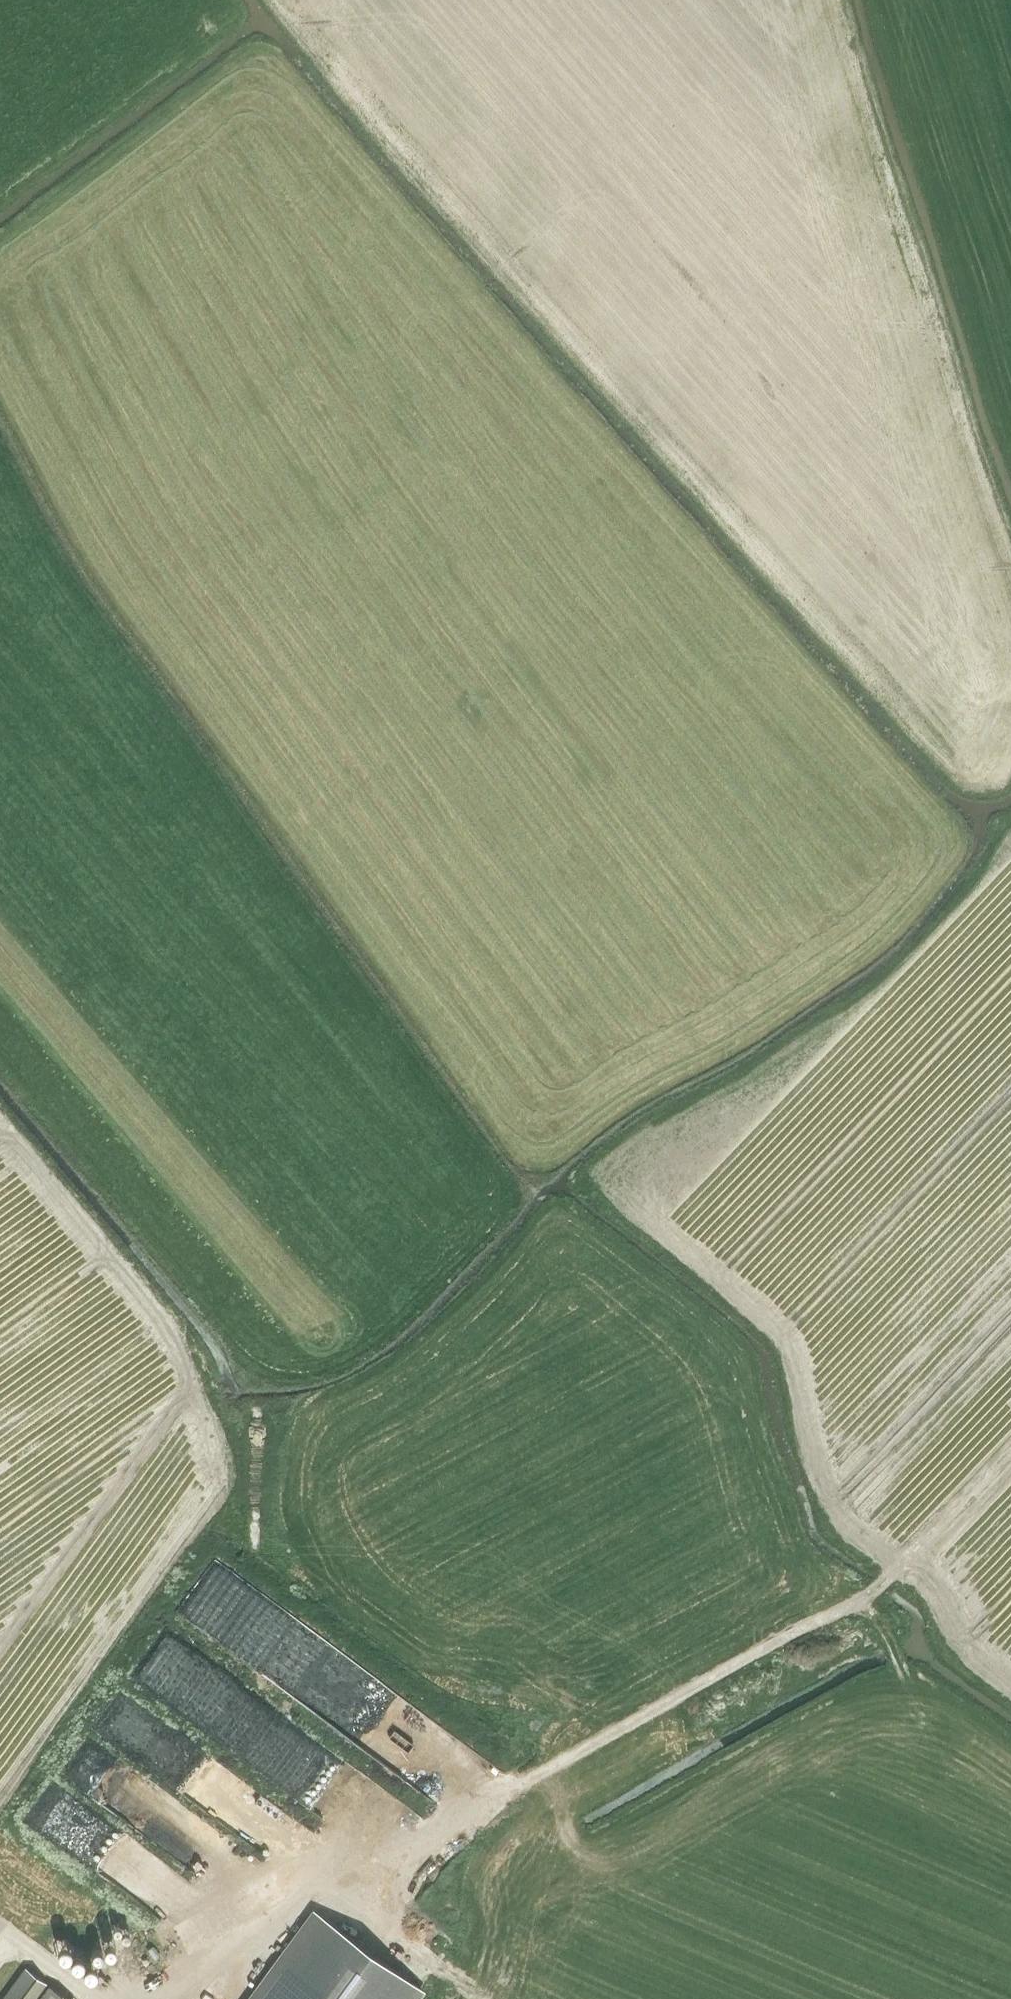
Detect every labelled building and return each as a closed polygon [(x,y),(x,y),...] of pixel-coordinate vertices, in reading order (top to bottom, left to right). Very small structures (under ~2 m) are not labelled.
[(421,1989),(316,1912),(252,1998),(413,1998),(421,1989)] [(25,1967),(1,1998),(69,1998),(25,1967)]
